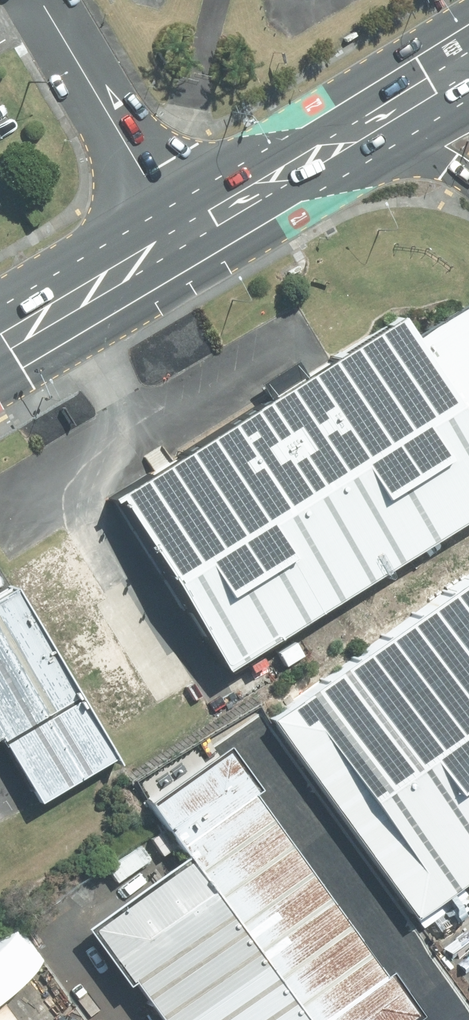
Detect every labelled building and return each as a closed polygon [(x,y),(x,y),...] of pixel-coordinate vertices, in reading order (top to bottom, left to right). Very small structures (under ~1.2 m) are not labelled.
[(212,671),(468,519),(468,327),(459,311),(409,341),(397,320),(106,493),(212,671)] [(408,918),(468,875),(468,577),(267,716),(408,918)] [(14,581),(0,590),(0,733),(39,798),(116,753),(14,581)] [(412,1019),(227,751),(147,806),(192,872),(102,934),(162,1019),(411,1019),(412,1019)] [(0,1003),(0,1019),(12,1019),(0,1003)]
